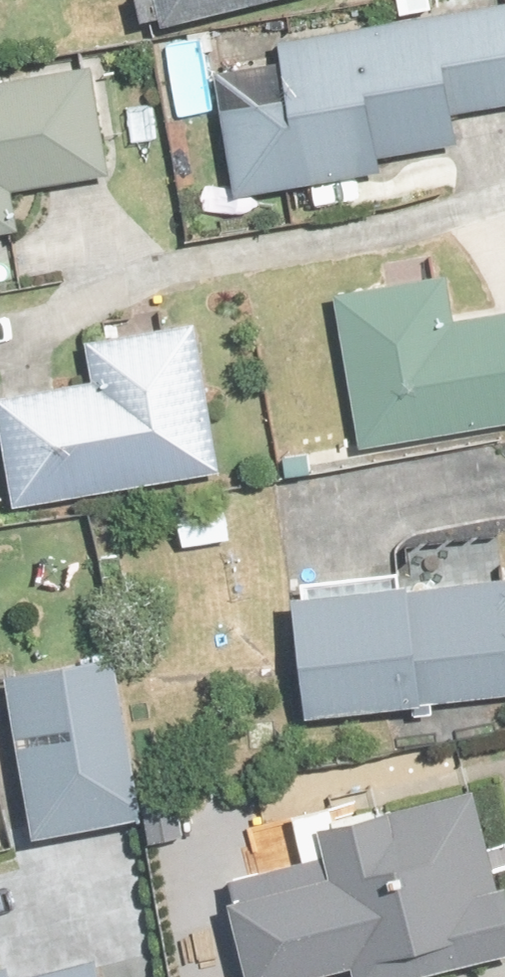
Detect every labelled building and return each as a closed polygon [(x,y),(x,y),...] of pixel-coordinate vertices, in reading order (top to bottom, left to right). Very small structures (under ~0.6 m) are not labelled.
[(177,28),(311,0),(171,0),(177,28)] [(292,42),(295,66),(229,76),(248,196),(393,174),(391,158),(472,146),(467,112),(504,106),(504,8),(292,42)] [(158,51),(127,56),(131,80),(162,76),(158,51)] [(116,173),(100,73),(14,88),(0,90),(0,237),(15,235),(26,233),(20,187),(47,183),(116,173)] [(465,315),(458,281),(437,285),(392,292),(349,299),(373,443),(374,450),(386,448),(504,428),(504,317),(466,324),(465,315)] [(26,507),(227,471),(202,327),(101,346),(107,386),(55,395),(8,403),(26,507)] [(234,505),(187,513),(193,549),(239,541),(234,505)] [(504,700),(504,584),(415,595),(413,577),(395,580),(314,588),(329,720),(394,713),(491,702),(504,700)] [(36,837),(139,819),(109,658),(8,677),(36,837)] [(504,966),(504,853),(488,793),(394,818),(392,809),(349,821),(347,811),(308,822),(319,865),(241,886),(266,976),(342,976),(369,970),(371,976),(462,976),(504,966)] [(9,968),(0,971),(0,976),(11,976),(9,968)]
